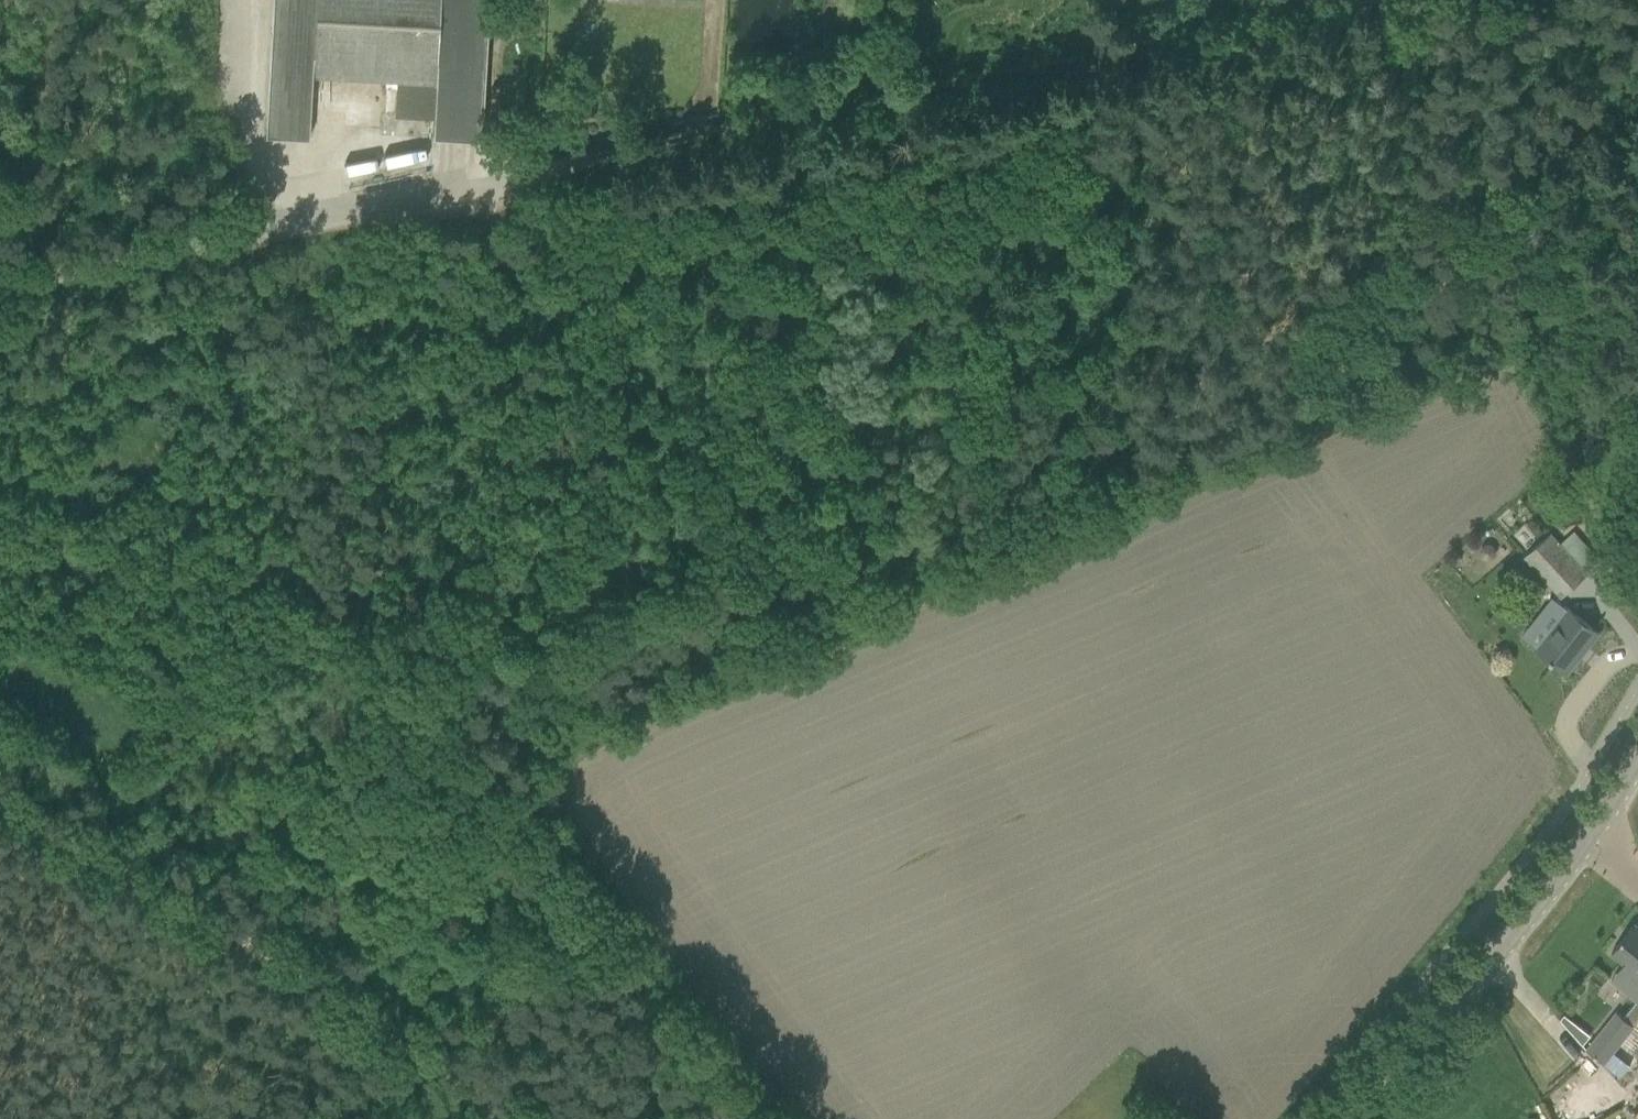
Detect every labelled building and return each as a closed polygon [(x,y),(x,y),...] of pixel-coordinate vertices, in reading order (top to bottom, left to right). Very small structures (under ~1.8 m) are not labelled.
[(309,138),(313,76),(436,83),(436,84),(438,84),(435,138),(484,141),(492,0),(273,0),(266,136),(309,138)] [(1529,561),(1564,600),(1588,577),(1553,539),(1529,561)] [(1539,650),(1549,658),(1567,672),(1598,632),(1571,611),(1539,650)] [(1612,953),(1631,968),(1618,985),(1637,1001),(1637,926),(1635,923),(1612,953)] [(1601,1031),(1586,1049),(1604,1064),(1619,1045),(1618,1044),(1601,1031)]
